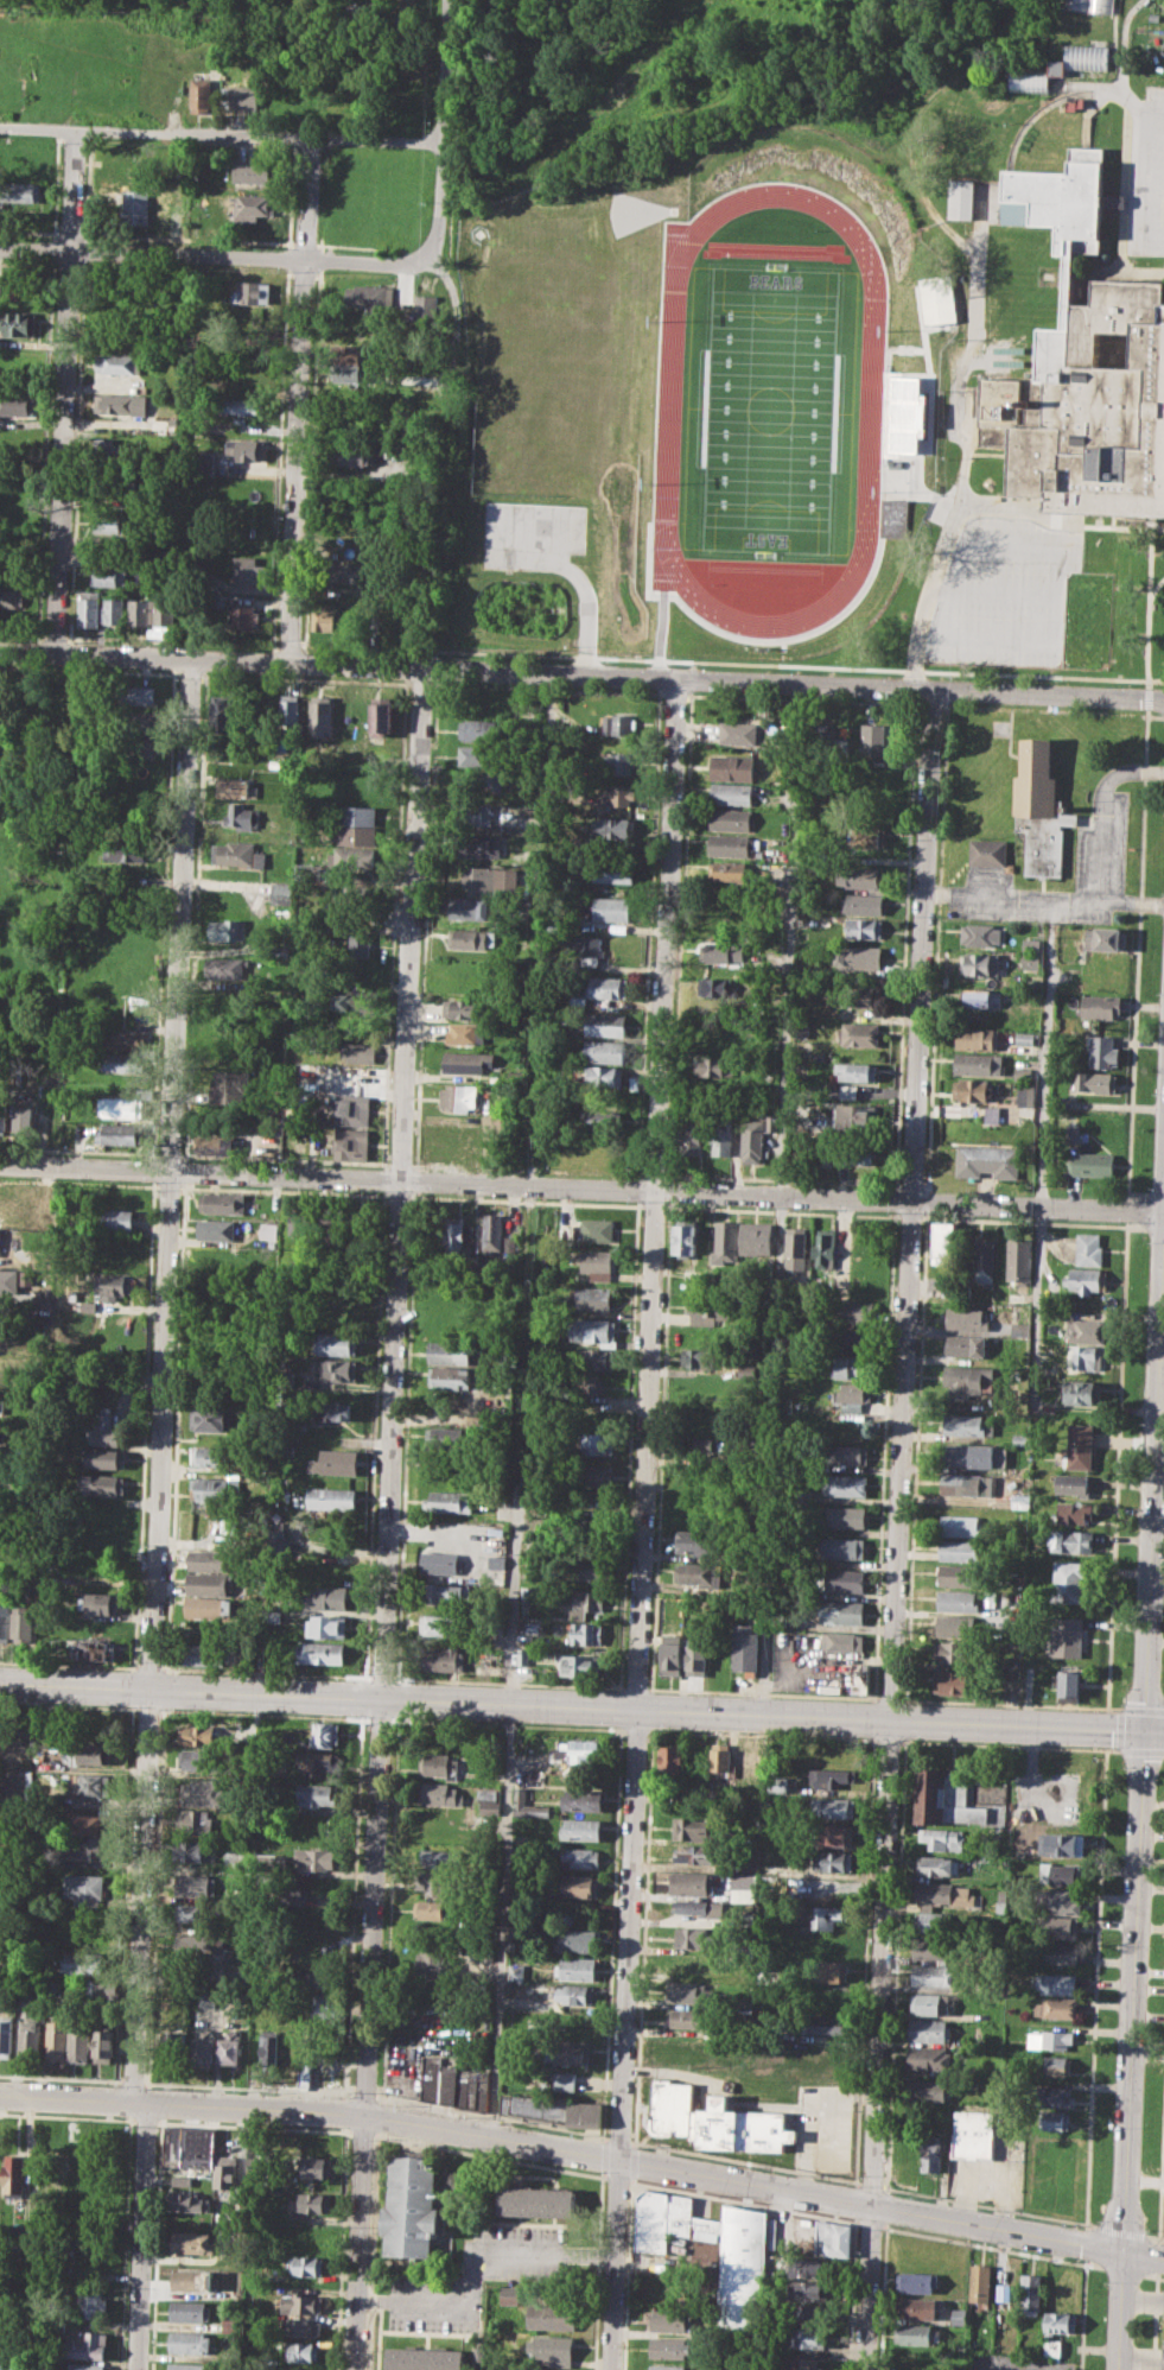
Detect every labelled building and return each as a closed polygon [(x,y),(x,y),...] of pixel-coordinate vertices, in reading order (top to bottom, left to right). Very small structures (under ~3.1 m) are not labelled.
[(1068,8),(1114,14),(1116,0),(1069,0),(1068,8)] [(1114,45),(1066,43),(1064,58),(1051,58),(1050,70),(1013,68),(1012,93),(1054,94),(1069,89),(1069,74),(1113,75),(1114,45)] [(191,77),(210,78),(209,113),(190,113),(191,77)] [(228,85),(259,87),(257,108),(227,108),(228,85)] [(1010,171),(1067,173),(1068,146),(1105,147),(1100,253),(1058,251),(1060,224),(1007,222),(1010,171)] [(235,158),(271,159),(269,185),(234,184),(235,158)] [(949,177),(975,178),(973,218),(948,217),(949,177)] [(4,180),(38,183),(38,201),(2,199),(4,180)] [(122,189),(147,190),(146,223),(121,222),(122,189)] [(240,195),(275,196),(274,215),(256,215),(256,222),(238,221),(238,214),(234,214),(234,204),(238,205),(240,195)] [(1105,206),(1125,207),(1125,195),(1110,195),(1110,202),(1105,202),(1105,206)] [(921,274),(952,270),(960,318),(929,323),(921,274)] [(1057,495),(1057,514),(1163,519),(1163,278),(1094,275),(1093,304),(1071,303),(1070,329),(1036,327),(1033,379),(982,378),(980,445),(1016,446),(1014,493),(1057,495)] [(237,280),(273,281),(272,304),(231,302),(233,290),(237,290),(237,280)] [(348,286),(356,286),(356,283),(394,284),(392,313),(355,311),(355,305),(346,304),(348,286)] [(416,294),(439,294),(438,327),(415,325),(416,294)] [(33,335),(0,334),(0,310),(34,312),(33,335)] [(337,343),(375,344),(375,362),(337,361),(337,343)] [(97,353),(141,354),(140,373),(96,372),(97,353)] [(336,363),(368,365),(368,385),(336,384),(336,363)] [(886,370),(920,372),(917,462),(884,461),(886,370)] [(32,416),(0,413),(0,393),(33,394),(32,416)] [(94,393),(146,395),(145,414),(93,412),(94,393)] [(225,398),(262,400),(261,414),(224,412),(225,398)] [(94,437),(128,438),(127,458),(93,456),(94,437)] [(227,437),(265,438),(265,458),(238,458),(238,452),(227,452),(227,437)] [(338,443),(370,444),(370,465),(338,464),(338,443)] [(198,452),(217,452),(216,476),(198,476),(198,452)] [(93,473),(91,484),(126,487),(126,475),(93,473)] [(653,489),(679,489),(679,549),(653,549),(653,489)] [(884,496),(908,496),(908,534),(883,534),(884,496)] [(94,513),(123,514),(122,534),(93,533),(94,513)] [(144,543),(161,544),(160,559),(142,558),(144,543)] [(235,557),(254,558),(253,585),(234,584),(235,557)] [(330,563),(363,564),(363,585),(330,584),(330,563)] [(91,569),(126,571),(125,584),(117,583),(116,588),(91,587),(91,569)] [(21,608),(0,607),(0,587),(23,587),(21,608)] [(81,589),(100,590),(98,626),(79,626),(81,589)] [(212,594),(225,595),(224,606),(211,604),(212,594)] [(104,598),(125,598),(123,625),(103,625),(104,598)] [(128,600),(128,625),(148,626),(150,600),(128,600)] [(153,600),(152,625),(173,625),(174,601),(153,600)] [(322,602),(337,602),(336,634),(311,633),(312,609),(322,610),(322,602)] [(230,604),(255,606),(254,611),(260,611),(260,621),(254,621),(253,629),(229,628),(230,604)] [(123,684),(155,686),(154,705),(122,704),(123,684)] [(211,693),(235,695),(234,734),(209,733),(211,693)] [(279,693),(300,693),(299,736),(278,736),(279,693)] [(310,696),(332,696),(332,735),(309,735),(310,696)] [(370,696),(392,696),(390,731),(384,731),(384,740),(370,739),(370,696)] [(597,712),(632,712),(632,735),(597,734),(597,712)] [(720,721),(738,722),(738,715),(762,716),(759,746),(719,743),(720,721)] [(459,720),(497,720),(497,730),(489,730),(489,740),(459,740),(459,720)] [(861,722),(885,723),(884,754),(860,754),(861,722)] [(123,734),(153,735),(152,756),(122,755),(123,734)] [(1023,739),(1054,740),(1052,777),(1057,778),(1055,815),(1077,816),(1076,824),(1060,823),(1060,829),(1063,830),(1061,876),(1025,875),(1028,830),(1017,830),(1017,816),(1013,816),(1014,774),(1020,775),(1023,739)] [(457,744),(491,746),(490,766),(457,766),(457,744)] [(604,753),(631,753),(630,775),(603,774),(604,753)] [(711,754),(752,755),(751,780),(710,778),(711,754)] [(357,768),(376,769),(376,786),(356,785),(357,768)] [(457,772),(501,772),(501,788),(456,787),(457,772)] [(217,778),(249,779),(249,785),(259,785),(259,799),(216,798),(217,778)] [(712,781),(752,784),(751,805),(711,804),(712,781)] [(602,784),(630,785),(629,809),(600,807),(602,784)] [(230,803),(244,803),(244,807),(259,809),(257,829),(237,828),(238,824),(223,823),(223,813),(229,813),(230,803)] [(456,803),(491,803),(491,825),(456,824),(456,803)] [(339,804),(376,805),(376,824),(338,823),(339,804)] [(710,809),(750,810),(749,831),(708,829),(710,809)] [(597,815),(630,816),(629,839),(596,838),(597,815)] [(338,826),(376,828),(375,845),(337,844),(338,826)] [(847,826),(884,828),(884,848),(846,847),(847,826)] [(459,834),(501,836),(500,857),(458,856),(459,834)] [(710,834),(759,836),(759,849),(748,848),(748,856),(708,854),(710,834)] [(969,838),(1006,839),(1006,863),(1014,863),(1013,873),(1004,873),(1004,866),(968,863),(969,838)] [(104,848),(110,849),(110,841),(146,842),(145,861),(104,860),(104,848)] [(214,843),(228,844),(228,841),(254,842),(254,851),(266,853),(265,868),(211,864),(214,843)] [(337,848),(375,849),(375,868),(336,867),(337,848)] [(589,860),(634,861),(632,882),(593,881),(593,875),(589,875),(589,860)] [(714,860),(752,862),(752,881),(713,880),(713,876),(707,876),(707,862),(713,863),(714,860)] [(839,866),(884,868),(883,889),(838,887),(839,866)] [(464,867),(519,868),(517,888),(502,887),(502,895),(469,894),(469,887),(463,887),(464,867)] [(271,881),(295,882),(294,904),(269,902),(271,881)] [(842,893),(884,894),(883,913),(841,912),(842,893)] [(584,896),(631,898),(630,920),(584,919),(584,896)] [(451,898),(490,899),(490,920),(450,919),(451,898)] [(702,900),(745,902),(745,924),(701,923),(702,900)] [(847,918),(883,919),(882,938),(847,937),(847,918)] [(211,919),(244,920),(244,940),(211,939),(211,919)] [(961,926),(967,926),(968,923),(994,924),(994,927),(1001,929),(1001,943),(994,943),(993,946),(966,945),(966,943),(960,943),(961,926)] [(1087,929),(1095,930),(1096,925),(1122,926),(1122,932),(1127,932),(1127,948),(1121,946),(1120,952),(1086,950),(1087,929)] [(351,926),(371,927),(370,956),(350,956),(351,926)] [(451,929),(497,930),(497,949),(450,948),(451,929)] [(565,934),(602,936),(600,965),(580,964),(581,955),(565,955),(565,934)] [(1024,938),(1039,939),(1039,951),(1023,950),(1024,938)] [(702,942),(744,943),(743,962),(701,961),(702,942)] [(835,945),(882,946),(882,969),(834,968),(835,945)] [(1023,952),(1039,953),(1038,969),(1022,969),(1023,952)] [(965,953),(999,955),(998,975),(965,974),(965,953)] [(206,957),(246,958),(246,978),(206,977),(206,957)] [(592,976),(629,977),(629,999),(580,997),(580,984),(592,984),(592,976)] [(700,977),(740,978),(740,999),(700,997),(700,977)] [(841,986),(879,988),(878,1008),(840,1006),(841,986)] [(965,989),(1003,990),(1001,1008),(965,1006),(965,989)] [(335,990),(363,991),(362,1010),(333,1009),(335,990)] [(1082,995),(1122,996),(1121,1013),(1114,1013),(1113,1020),(1081,1018),(1082,995)] [(445,999),(488,1000),(486,1019),(444,1018),(445,999)] [(589,1010),(629,1012),(628,1035),(587,1034),(589,1010)] [(702,1015),(739,1018),(739,1037),(701,1035),(702,1015)] [(795,1019),(815,1019),(815,1037),(795,1037),(795,1019)] [(838,1021),(879,1022),(879,1045),(838,1044),(838,1021)] [(452,1022),(485,1024),(484,1045),(446,1044),(447,1029),(452,1029),(452,1022)] [(958,1028),(1007,1031),(1007,1043),(998,1041),(998,1051),(956,1048),(958,1028)] [(102,1031),(145,1033),(145,1045),(139,1045),(139,1051),(101,1048),(102,1031)] [(1017,1031),(1033,1032),(1033,1045),(1017,1044),(1017,1031)] [(1092,1034),(1114,1035),(1114,1047),(1120,1048),(1120,1064),(1113,1064),(1113,1069),(1090,1067),(1092,1034)] [(587,1039),(628,1040),(626,1063),(586,1060),(587,1039)] [(343,1041),(377,1043),(376,1063),(342,1062),(343,1041)] [(446,1050),(494,1052),(494,1066),(484,1065),(484,1073),(445,1071),(446,1050)] [(100,1052),(141,1054),(140,1072),(98,1070),(100,1052)] [(955,1052),(1004,1056),(1003,1076),(954,1073),(955,1052)] [(698,1054),(740,1057),(739,1079),(697,1078),(698,1054)] [(1017,1059),(1032,1059),(1031,1079),(1016,1079),(1017,1059)] [(839,1063),(878,1065),(877,1081),(838,1079),(839,1063)] [(591,1064),(625,1065),(624,1086),(590,1085),(591,1064)] [(215,1070),(242,1071),(241,1104),(210,1103),(211,1079),(215,1079),(215,1070)] [(509,1070),(526,1071),(524,1082),(509,1081),(509,1070)] [(1075,1071),(1119,1073),(1118,1092),(1074,1090),(1075,1071)] [(955,1078),(988,1079),(987,1085),(996,1085),(994,1096),(988,1095),(988,1102),(954,1100),(955,1078)] [(447,1084),(477,1085),(476,1111),(440,1110),(441,1089),(447,1089),(447,1084)] [(841,1084),(858,1084),(858,1098),(840,1098),(841,1084)] [(1018,1084),(1035,1085),(1033,1102),(1018,1101),(1018,1084)] [(338,1092),(370,1094),(369,1124),(337,1123),(338,1092)] [(1054,1096),(1073,1097),(1071,1109),(1054,1108),(1054,1096)] [(100,1097),(140,1100),(139,1117),(98,1116),(100,1097)] [(13,1135),(14,1098),(33,1098),(32,1135),(13,1135)] [(837,1103),(876,1105),(874,1129),(835,1127),(837,1103)] [(984,1123),(998,1123),(999,1106),(985,1106),(984,1123)] [(585,1109),(623,1110),(622,1130),(585,1129),(585,1109)] [(742,1160),(744,1120),(759,1120),(761,1110),(774,1110),(772,1130),(764,1130),(763,1161),(742,1160)] [(712,1154),(712,1145),(708,1145),(710,1119),(733,1120),(732,1155),(712,1154)] [(424,1159),(425,1121),(481,1123),(481,1143),(464,1143),(464,1155),(457,1155),(457,1160),(424,1159)] [(679,1121),(702,1122),(701,1155),(681,1154),(681,1143),(678,1142),(679,1121)] [(103,1123),(138,1124),(138,1143),(95,1142),(96,1130),(102,1130),(103,1123)] [(1066,1142),(1078,1142),(1078,1126),(1067,1126),(1066,1142)] [(337,1128),(369,1129),(367,1159),(336,1158),(337,1128)] [(193,1134),(228,1135),(228,1152),(193,1152),(193,1134)] [(838,1142),(874,1143),(873,1165),(837,1164),(838,1142)] [(955,1143),(1018,1146),(1018,1179),(993,1179),(993,1171),(980,1171),(980,1178),(954,1177),(955,1143)] [(1073,1151),(1113,1153),(1112,1176),(1068,1174),(1068,1160),(1071,1160),(1073,1151)] [(206,1191),(244,1192),(243,1215),(205,1213),(205,1210),(199,1210),(199,1194),(206,1194),(206,1191)] [(12,1227),(0,1226),(0,1203),(8,1204),(8,1217),(12,1217),(12,1227)] [(96,1209),(133,1210),(132,1232),(104,1231),(104,1222),(96,1221),(96,1209)] [(483,1212),(503,1213),(501,1250),(482,1249),(483,1212)] [(446,1216),(464,1217),(463,1256),(445,1255),(446,1216)] [(583,1218),(618,1219),(617,1242),(581,1240),(583,1218)] [(674,1218),(697,1218),(695,1255),(691,1254),(691,1259),(679,1259),(679,1254),(673,1254),(674,1218)] [(198,1219),(235,1221),(235,1242),(198,1241),(198,1219)] [(717,1219),(737,1221),(737,1260),(726,1260),(726,1265),(711,1263),(712,1249),(715,1249),(717,1219)] [(934,1221),(955,1222),(953,1266),(931,1265),(934,1221)] [(740,1222),(771,1222),(770,1263),(758,1263),(758,1255),(740,1254),(740,1222)] [(787,1228),(806,1229),(804,1269),(784,1269),(787,1228)] [(818,1228),(834,1229),(833,1268),(816,1267),(816,1257),(812,1257),(812,1242),(818,1242),(818,1228)] [(1077,1231),(1100,1232),(1099,1246),(1105,1246),(1103,1266),(1075,1265),(1077,1231)] [(974,1237),(996,1237),(994,1284),(977,1282),(977,1276),(973,1276),(974,1237)] [(1007,1238),(1031,1238),(1030,1285),(1014,1285),(1014,1279),(1006,1279),(1007,1238)] [(581,1249),(611,1250),(610,1281),(590,1280),(590,1270),(580,1270),(581,1249)] [(8,1294),(0,1294),(0,1266),(2,1266),(2,1272),(9,1272),(8,1294)] [(1070,1267),(1103,1268),(1102,1291),(1092,1291),(1090,1297),(1077,1297),(1077,1289),(1069,1289),(1069,1285),(1063,1285),(1063,1273),(1070,1274),(1070,1267)] [(96,1275),(129,1276),(129,1295),(116,1294),(116,1301),(102,1301),(102,1293),(95,1293),(96,1275)] [(578,1286),(611,1287),(610,1310),(575,1307),(578,1286)] [(686,1299),(692,1299),(692,1292),(736,1293),(734,1326),(691,1325),(691,1313),(686,1312),(686,1299)] [(32,1295),(50,1295),(50,1307),(32,1307),(32,1295)] [(839,1299),(874,1300),(874,1324),(838,1322),(839,1299)] [(78,1300),(94,1301),(94,1312),(77,1311),(78,1300)] [(947,1305),(990,1306),(988,1330),(946,1329),(947,1305)] [(577,1317),(616,1319),(615,1346),(602,1346),(602,1341),(570,1339),(571,1323),(577,1323),(577,1317)] [(1066,1318),(1105,1320),(1103,1343),(1064,1341),(1066,1318)] [(1028,1323),(1010,1322),(1009,1335),(1027,1336),(1028,1323)] [(847,1327),(878,1329),(877,1350),(837,1348),(838,1333),(847,1335),(847,1327)] [(320,1331),(355,1332),(354,1355),(320,1354),(320,1331)] [(947,1335),(987,1336),(986,1356),(946,1355),(947,1335)] [(430,1341),(466,1342),(465,1364),(428,1363),(430,1341)] [(580,1348),(616,1349),(615,1369),(579,1368),(580,1348)] [(681,1348),(720,1349),(720,1365),(680,1364),(681,1348)] [(1062,1349),(1102,1350),(1101,1371),(1061,1370),(1062,1349)] [(835,1357),(874,1360),(874,1380),(831,1379),(832,1367),(835,1367),(835,1357)] [(324,1360),(361,1361),(360,1381),(324,1380),(324,1360)] [(431,1367),(472,1368),(471,1389),(430,1388),(431,1367)] [(943,1367),(984,1367),(982,1393),(969,1393),(969,1400),(950,1399),(950,1384),(943,1384),(943,1367)] [(578,1371),(616,1374),(615,1395),(577,1394),(578,1371)] [(1067,1380),(1102,1382),(1101,1405),(1066,1402),(1067,1380)] [(845,1382),(873,1383),(872,1402),(863,1401),(863,1412),(844,1411),(844,1403),(833,1403),(834,1387),(844,1388),(845,1382)] [(581,1400),(618,1401),(617,1427),(580,1426),(581,1400)] [(318,1401),(351,1402),(351,1421),(317,1420),(318,1401)] [(191,1405),(228,1406),(228,1431),(190,1430),(191,1405)] [(947,1413),(982,1414),(982,1422),(987,1422),(987,1436),(946,1436),(947,1413)] [(1069,1421),(1094,1422),(1093,1470),(1062,1469),(1063,1452),(1068,1452),(1069,1421)] [(427,1425),(464,1426),(463,1450),(426,1449),(427,1425)] [(95,1427),(126,1428),(125,1445),(95,1445),(95,1427)] [(584,1432),(619,1433),(618,1455),(583,1452),(584,1432)] [(1012,1434),(1029,1434),(1028,1446),(1012,1446),(1012,1434)] [(712,1452),(712,1438),(689,1437),(689,1452),(712,1452)] [(278,1444),(294,1444),(294,1457),(278,1456),(278,1444)] [(944,1444),(996,1445),(994,1468),(943,1465),(944,1444)] [(190,1445),(229,1446),(229,1465),(190,1464),(190,1445)] [(832,1445),(869,1446),(869,1464),(832,1463),(832,1445)] [(322,1447),(358,1450),(357,1475),(309,1472),(309,1458),(322,1459),(322,1447)] [(81,1449),(122,1451),(121,1469),(79,1466),(81,1449)] [(575,1464),(613,1465),(612,1488),(574,1485),(575,1464)] [(825,1472),(869,1475),(867,1497),(823,1495),(825,1472)] [(943,1472),(996,1474),(996,1496),(942,1495),(943,1472)] [(77,1474),(121,1476),(121,1496),(77,1495),(77,1474)] [(1049,1474),(1090,1475),(1089,1496),(1055,1495),(1055,1479),(1049,1479),(1049,1474)] [(191,1477),(240,1479),(240,1502),(190,1501),(191,1477)] [(307,1487),(355,1489),(355,1509),(307,1508),(307,1487)] [(430,1489),(472,1490),(472,1512),(428,1510),(430,1489)] [(799,1490),(813,1491),(812,1504),(797,1504),(799,1490)] [(674,1498),(713,1500),(712,1522),(674,1521),(674,1498)] [(1060,1502),(1093,1503),(1093,1525),(1058,1523),(1060,1502)] [(825,1506),(869,1507),(867,1528),(823,1527),(825,1506)] [(941,1514),(982,1515),(982,1536),(941,1535),(941,1514)] [(674,1529),(715,1531),(714,1553),(673,1552),(674,1529)] [(1051,1529),(1094,1532),(1093,1555),(1050,1553),(1051,1546),(1048,1545),(1048,1535),(1051,1535),(1051,1529)] [(823,1536),(866,1538),(865,1559),(822,1558),(823,1536)] [(941,1540),(981,1541),(981,1561),(940,1560),(941,1540)] [(189,1548),(228,1551),(228,1571),(187,1569),(189,1548)] [(421,1551),(458,1552),(458,1574),(420,1573),(421,1551)] [(490,1555),(505,1555),(505,1570),(489,1569),(490,1555)] [(562,1555),(611,1558),(610,1580),(562,1578),(562,1555)] [(1055,1560),(1082,1561),(1081,1604),(1054,1603),(1055,1560)] [(680,1563),(717,1564),(715,1586),(679,1585),(680,1563)] [(940,1565),(980,1566),(979,1586),(940,1585),(940,1565)] [(826,1570),(866,1571),(865,1591),(825,1590),(826,1570)] [(187,1572),(230,1574),(229,1595),(187,1593),(187,1572)] [(427,1583),(473,1584),(472,1605),(427,1603),(427,1583)] [(305,1585),(346,1586),(345,1610),(304,1609),(305,1585)] [(522,1585),(536,1586),(535,1603),(522,1602),(522,1585)] [(573,1590),(602,1591),(602,1610),(585,1609),(585,1620),(568,1618),(568,1608),(572,1608),(573,1590)] [(940,1590),(980,1591),(979,1612),(939,1611),(940,1590)] [(87,1592),(117,1593),(117,1615),(85,1614),(85,1609),(79,1608),(79,1597),(87,1597),(87,1592)] [(186,1597),(230,1598),(229,1618),(186,1617),(186,1597)] [(813,1599),(864,1602),(863,1626),(820,1623),(820,1614),(813,1614),(813,1599)] [(18,1601),(17,1642),(33,1643),(36,1611),(30,1611),(31,1602),(18,1601)] [(12,1640),(13,1603),(0,1603),(0,1640),(12,1640)] [(313,1615),(345,1616),(344,1637),(306,1637),(306,1618),(313,1618),(313,1615)] [(421,1615),(459,1616),(458,1636),(420,1636),(421,1615)] [(939,1615),(979,1616),(978,1636),(937,1635),(939,1615)] [(1051,1617),(1085,1617),(1083,1656),(1050,1655),(1051,1617)] [(571,1622),(603,1623),(602,1646),(570,1645),(571,1622)] [(736,1623),(733,1669),(745,1669),(745,1678),(757,1678),(759,1624),(736,1623)] [(708,1662),(711,1626),(731,1627),(729,1662),(708,1662)] [(823,1631),(865,1633),(864,1654),(822,1652),(823,1631)] [(682,1669),(683,1635),(706,1635),(705,1677),(686,1675),(686,1669),(682,1669)] [(83,1639),(116,1641),(115,1661),(83,1660),(83,1639)] [(303,1641),(344,1643),(343,1665),(295,1662),(297,1646),(303,1647),(303,1641)] [(661,1641),(680,1641),(679,1675),(660,1674),(661,1641)] [(936,1641),(978,1642),(978,1664),(936,1662),(936,1641)] [(185,1642),(225,1643),(225,1665),(184,1664),(185,1642)] [(422,1647),(446,1648),(446,1645),(458,1646),(458,1653),(464,1653),(463,1671),(421,1668),(422,1647)] [(516,1648),(528,1648),(528,1666),(516,1666),(516,1648)] [(559,1654),(599,1655),(598,1678),(558,1677),(559,1654)] [(853,1662),(871,1662),(870,1694),(852,1693),(853,1662)] [(935,1669),(971,1671),(969,1693),(935,1692),(935,1669)] [(1060,1671),(1082,1671),(1081,1702),(1058,1700),(1060,1671)] [(313,1721),(339,1722),(339,1743),(333,1743),(333,1748),(312,1747),(313,1721)] [(182,1724),(222,1725),(221,1745),(182,1744),(182,1724)] [(558,1738),(598,1741),(597,1766),(549,1763),(551,1744),(558,1744),(558,1738)] [(660,1740),(683,1741),(682,1775),(659,1775),(660,1740)] [(108,1743),(107,1764),(77,1762),(77,1757),(69,1757),(70,1741),(108,1743)] [(710,1743),(730,1743),(730,1770),(723,1770),(723,1776),(708,1776),(710,1743)] [(743,1744),(759,1744),(758,1777),(738,1776),(739,1749),(743,1749),(743,1744)] [(185,1748),(221,1749),(221,1770),(179,1769),(179,1756),(185,1756),(185,1748)] [(298,1751),(336,1753),(335,1770),(320,1770),(320,1775),(307,1775),(309,1769),(297,1768),(298,1751)] [(420,1753),(449,1754),(449,1759),(457,1760),(457,1779),(445,1779),(445,1774),(419,1773),(420,1753)] [(808,1766),(855,1768),(855,1782),(839,1782),(839,1789),(814,1788),(814,1783),(808,1783),(808,1766)] [(916,1767),(947,1769),(947,1776),(969,1777),(967,1806),(990,1807),(988,1824),(946,1821),(946,1826),(914,1824),(916,1767)] [(6,1768),(32,1769),(32,1802),(5,1801),(6,1768)] [(78,1773),(112,1774),(112,1794),(78,1793),(78,1773)] [(769,1775),(787,1776),(787,1792),(769,1792),(769,1775)] [(192,1779),(224,1780),(223,1806),(183,1805),(184,1782),(192,1783),(192,1779)] [(424,1781),(449,1782),(449,1787),(457,1787),(457,1793),(464,1793),(464,1804),(422,1802),(424,1781)] [(297,1783),(332,1786),(332,1794),(337,1794),(337,1808),(297,1806),(297,1783)] [(566,1786),(602,1787),(600,1811),(560,1810),(561,1793),(566,1794),(566,1786)] [(514,1787),(526,1787),(524,1802),(549,1804),(549,1817),(513,1815),(514,1787)] [(477,1788),(496,1788),(496,1798),(477,1798),(477,1788)] [(813,1796),(857,1799),(855,1818),(812,1817),(813,1796)] [(481,1800),(501,1801),(500,1815),(479,1814),(481,1800)] [(184,1808),(212,1810),(211,1834),(183,1833),(183,1829),(178,1829),(179,1813),(183,1813),(184,1808)] [(71,1811),(83,1811),(83,1814),(110,1815),(109,1836),(70,1834),(71,1811)] [(298,1812),(337,1814),(336,1837),(305,1834),(305,1826),(298,1826),(298,1812)] [(565,1818),(600,1820),(599,1840),(559,1838),(560,1825),(565,1826),(565,1818)] [(673,1818),(718,1819),(717,1842),(678,1840),(679,1831),(672,1831),(673,1818)] [(816,1824),(854,1825),(853,1845),(816,1844),(816,1824)] [(920,1829),(965,1830),(963,1851),(929,1850),(929,1840),(920,1840),(920,1829)] [(1043,1832),(1080,1833),(1080,1856),(1042,1855),(1043,1832)] [(68,1837),(110,1839),(109,1859),(87,1858),(87,1856),(68,1855),(68,1837)] [(177,1838),(215,1839),(214,1851),(206,1850),(206,1861),(176,1861),(177,1838)] [(679,1844),(715,1845),(715,1864),(673,1862),(673,1849),(679,1849),(679,1844)] [(295,1848),(336,1849),(335,1871),(300,1869),(300,1861),(295,1861),(295,1848)] [(421,1848),(462,1849),(460,1869),(421,1867),(421,1848)] [(562,1848),(598,1849),(598,1869),(561,1867),(562,1848)] [(814,1850),(857,1852),(855,1871),(813,1869),(814,1850)] [(257,1852),(287,1852),(286,1868),(256,1867),(257,1852)] [(918,1856),(960,1858),(959,1876),(917,1874),(918,1856)] [(1041,1863),(1080,1864),(1079,1886),(1050,1884),(1050,1878),(1039,1877),(1041,1863)] [(177,1872),(210,1874),(210,1877),(216,1877),(216,1893),(209,1891),(209,1896),(177,1895),(177,1872)] [(562,1872),(599,1875),(599,1896),(561,1894),(562,1872)] [(670,1872),(713,1874),(713,1895),(669,1894),(670,1872)] [(732,1874),(755,1874),(755,1902),(739,1901),(739,1889),(732,1889),(732,1874)] [(65,1875),(106,1876),(104,1900),(64,1899),(65,1875)] [(415,1875),(458,1877),(457,1897),(426,1895),(426,1891),(415,1890),(415,1875)] [(917,1881),(954,1883),(954,1886),(969,1887),(969,1894),(980,1894),(980,1906),(935,1903),(935,1910),(920,1909),(920,1901),(916,1901),(917,1881)] [(278,1886),(303,1887),(301,1906),(278,1905),(278,1886)] [(999,1889),(1010,1889),(1009,1913),(998,1912),(999,1889)] [(1041,1889),(1083,1891),(1082,1915),(1050,1914),(1051,1906),(1039,1905),(1041,1889)] [(415,1899),(452,1901),(451,1921),(414,1919),(415,1899)] [(675,1899),(724,1901),(723,1924),(704,1924),(704,1913),(675,1912),(675,1899)] [(178,1903),(211,1905),(210,1927),(177,1926),(178,1903)] [(812,1905),(850,1906),(850,1919),(834,1918),(833,1928),(810,1928),(812,1905)] [(299,1912),(325,1913),(325,1927),(298,1927),(299,1912)] [(915,1912),(953,1913),(952,1932),(915,1929),(915,1912)] [(1035,1915),(1080,1918),(1080,1939),(1033,1937),(1035,1915)] [(675,1926),(710,1928),(710,1947),(674,1946),(675,1926)] [(560,1928),(594,1931),(594,1952),(554,1951),(554,1934),(560,1934),(560,1928)] [(808,1933),(847,1934),(847,1946),(834,1946),(834,1954),(808,1953),(808,1933)] [(177,1934),(224,1935),(223,1959),(176,1958),(177,1934)] [(914,1935),(953,1938),(952,1958),(912,1957),(914,1935)] [(1042,1943),(1082,1944),(1081,1964),(1041,1963),(1042,1943)] [(418,1946),(451,1947),(450,1979),(415,1978),(418,1946)] [(62,1951),(104,1953),(103,1975),(61,1972),(62,1951)] [(667,1954),(712,1956),(712,1970),(700,1969),(700,1978),(667,1976),(667,1954)] [(560,1956),(596,1957),(596,1981),(559,1979),(560,1956)] [(808,1960),(847,1962),(846,1981),(808,1979),(808,1960)] [(508,1963),(529,1964),(528,1983),(507,1983),(508,1963)] [(912,1964),(956,1965),(956,1985),(912,1984),(912,1964)] [(737,1967),(752,1967),(752,1981),(736,1979),(737,1967)] [(303,1970),(341,1971),(339,1990),(301,1989),(303,1970)] [(1032,1972),(1079,1973),(1077,1995),(1042,1994),(1042,1985),(1031,1985),(1032,1972)] [(46,1979),(62,1979),(62,1998),(45,1997),(46,1979)] [(88,1981),(119,1983),(117,2004),(87,2002),(88,1981)] [(667,1981),(705,1983),(704,2002),(666,2001),(667,1981)] [(559,1984),(597,1985),(596,2005),(558,2004),(559,1984)] [(311,1991),(332,1992),(332,2016),(311,2016),(311,1991)] [(201,1992),(217,1992),(216,2007),(199,2007),(201,1992)] [(911,1992),(950,1994),(949,2014),(911,2013),(911,1992)] [(1044,1996),(1077,1998),(1076,2020),(1033,2017),(1035,2002),(1044,2002),(1044,1996)] [(666,2008),(702,2009),(702,2026),(664,2024),(666,2008)] [(808,2014),(847,2015),(846,2035),(807,2034),(808,2014)] [(12,2058),(0,2058),(0,2017),(13,2017),(12,2058)] [(909,2019),(949,2020),(948,2042),(909,2041),(909,2019)] [(21,2020),(42,2021),(40,2061),(20,2060),(21,2020)] [(47,2021),(68,2022),(66,2060),(46,2060),(47,2021)] [(70,2022),(69,2061),(89,2061),(90,2023),(70,2022)] [(95,2024),(114,2026),(113,2061),(94,2061),(95,2024)] [(261,2028),(279,2029),(278,2065),(260,2064),(261,2028)] [(1028,2032),(1043,2033),(1043,2028),(1075,2030),(1074,2043),(1069,2043),(1068,2052),(1028,2049),(1028,2032)] [(201,2029),(215,2029),(215,2066),(193,2066),(195,2036),(201,2036),(201,2029)] [(168,2030),(189,2032),(187,2064),(167,2062),(168,2030)] [(227,2030),(242,2030),(241,2064),(218,2064),(220,2038),(227,2038),(227,2030)] [(282,2032),(300,2032),(299,2067),(281,2066),(282,2032)] [(554,2041),(592,2042),(591,2064),(553,2062),(554,2041)] [(909,2046),(952,2048),(950,2070),(908,2068),(909,2046)] [(422,2054),(441,2055),(441,2065),(440,2102),(422,2099),(422,2054)] [(1039,2057),(1073,2058),(1073,2077),(1039,2076),(1039,2057)] [(441,2065),(457,2066),(457,2068),(457,2105),(440,2102),(441,2065)] [(457,2068),(489,2070),(488,2112),(457,2105),(457,2068)] [(298,2070),(310,2071),(310,2087),(298,2086),(298,2070)] [(555,2072),(575,2072),(575,2091),(554,2090),(555,2072)] [(649,2125),(651,2077),(670,2077),(670,2081),(692,2083),(689,2136),(655,2135),(653,2134),(650,2133),(649,2125)] [(908,2078),(953,2080),(952,2098),(944,2097),(944,2103),(907,2102),(908,2078)] [(1039,2085),(1067,2086),(1067,2095),(1073,2095),(1071,2108),(1038,2105),(1039,2085)] [(501,2095),(572,2097),(572,2102),(602,2103),(600,2128),(568,2127),(500,2114),(501,2095)] [(699,2148),(700,2110),(710,2110),(711,2095),(726,2095),(726,2110),(784,2111),(784,2128),(795,2129),(795,2143),(783,2142),(783,2150),(699,2148)] [(953,2109),(994,2111),(993,2159),(952,2157),(953,2109)] [(1043,2110),(1070,2111),(1069,2131),(1042,2130),(1043,2110)] [(166,2125),(215,2128),(214,2168),(165,2166),(166,2125)] [(921,2134),(942,2135),(941,2172),(920,2172),(921,2134)] [(4,2154),(25,2155),(24,2198),(4,2197),(4,2186),(0,2185),(0,2163),(4,2163),(4,2154)] [(217,2155),(215,2187),(236,2188),(237,2156),(217,2155)] [(304,2156),(332,2159),(331,2178),(303,2175),(304,2156)] [(392,2159),(437,2160),(434,2206),(441,2206),(440,2237),(433,2236),(433,2256),(387,2255),(388,2233),(383,2233),(384,2207),(390,2207),(392,2159)] [(173,2174),(192,2175),(192,2185),(173,2185),(173,2174)] [(501,2187),(575,2190),(575,2217),(500,2214),(501,2187)] [(635,2251),(637,2195),(645,2188),(692,2197),(691,2214),(723,2220),(724,2203),(767,2212),(759,2334),(715,2331),(721,2232),(718,2231),(715,2242),(692,2237),(694,2228),(691,2226),(688,2236),(667,2232),(664,2252),(635,2251)] [(173,2192),(199,2192),(199,2199),(211,2200),(210,2212),(172,2210),(173,2192)] [(297,2192),(329,2193),(329,2212),(291,2211),(291,2198),(297,2199),(297,2192)] [(815,2218),(851,2225),(851,2257),(814,2254),(815,2218)] [(174,2230),(211,2231),(211,2239),(216,2241),(216,2254),(186,2251),(186,2256),(173,2256),(174,2230)] [(290,2255),(324,2256),(323,2276),(288,2275),(290,2255)] [(788,2256),(827,2258),(827,2277),(788,2275),(788,2256)] [(969,2264),(992,2264),(991,2302),(968,2301),(969,2264)] [(173,2268),(215,2269),(214,2290),(172,2289),(173,2268)] [(898,2270),(939,2273),(939,2286),(933,2286),(933,2293),(901,2292),(902,2288),(897,2288),(898,2270)] [(1022,2274),(1042,2274),(1041,2311),(1037,2311),(1037,2315),(1024,2315),(1025,2309),(1020,2309),(1022,2274)] [(788,2280),(827,2280),(826,2300),(788,2300),(788,2280)] [(996,2301),(1010,2301),(1010,2284),(996,2284),(996,2301)] [(500,2286),(520,2287),(519,2305),(500,2304),(500,2286)] [(79,2290),(102,2290),(102,2298),(107,2298),(107,2311),(101,2311),(101,2318),(79,2318),(79,2290)] [(281,2296),(292,2296),(292,2292),(301,2292),(301,2298),(320,2296),(320,2312),(281,2313),(281,2296)] [(901,2298),(941,2299),(941,2308),(937,2308),(936,2319),(899,2317),(901,2298)] [(171,2300),(206,2300),(206,2306),(211,2306),(210,2320),(170,2319),(171,2300)] [(529,2304),(577,2306),(575,2330),(528,2327),(529,2304)] [(819,2304),(795,2304),(795,2321),(818,2322),(819,2304)] [(653,2308),(691,2311),(689,2332),(651,2331),(653,2308)] [(952,2308),(962,2308),(962,2324),(952,2324),(952,2308)] [(1045,2312),(1077,2313),(1076,2333),(1055,2332),(1055,2336),(1044,2336),(1045,2312)] [(284,2317),(322,2318),(322,2337),(282,2336),(284,2317)] [(895,2324),(933,2325),(931,2344),(893,2343),(895,2324)] [(785,2325),(825,2326),(825,2347),(784,2346),(785,2325)] [(88,2331),(108,2331),(107,2358),(64,2357),(64,2337),(88,2338),(88,2331)] [(170,2331),(205,2332),(205,2337),(212,2337),(212,2350),(205,2349),(205,2353),(168,2351),(170,2331)] [(527,2339),(534,2340),(534,2334),(572,2336),(571,2368),(538,2366),(539,2362),(530,2361),(532,2351),(527,2351),(527,2339)] [(651,2338),(683,2339),(683,2343),(689,2343),(689,2353),(685,2353),(683,2359),(650,2358),(651,2338)] [(1044,2339),(1062,2339),(1062,2355),(1043,2355),(1044,2339)] [(287,2342),(319,2343),(318,2362),(286,2361),(287,2342)] [(464,2350),(463,2369),(388,2369),(389,2347),(464,2350)] [(895,2349),(940,2350),(939,2369),(893,2368),(895,2349)] [(825,2369),(784,2369),(784,2356),(819,2356),(818,2369),(825,2369)] [(103,2363),(103,2369),(63,2369),(63,2365),(69,2365),(69,2362),(103,2363)]
